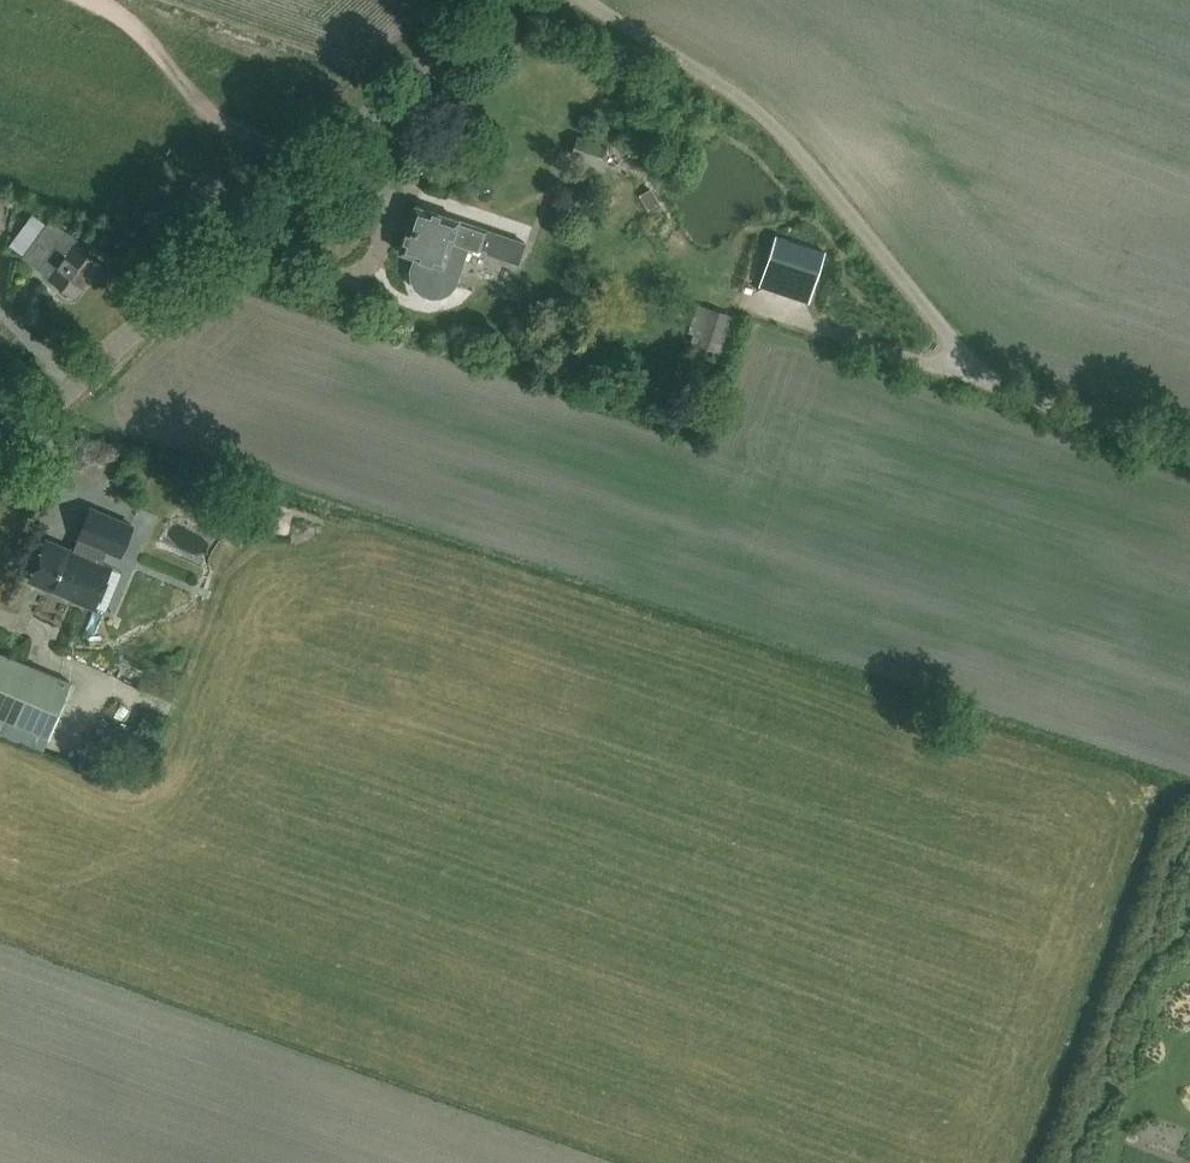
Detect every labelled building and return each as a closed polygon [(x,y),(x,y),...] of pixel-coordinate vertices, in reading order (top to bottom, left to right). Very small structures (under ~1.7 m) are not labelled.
[(607,164),(609,152),(578,146),(576,158),(607,164)] [(459,220),(415,205),(408,226),(399,252),(415,257),(411,270),(411,279),(416,287),(423,294),(431,297),(441,296),(450,292),(455,285),(468,246),(480,250),(487,230),(459,220)] [(84,245),(51,220),(24,257),(60,284),(59,289),(66,295),(71,292),(75,295),(99,263),(81,249),(84,245)] [(743,320),(699,305),(689,332),(694,334),(691,342),(731,356),(743,320)] [(133,526),(90,508),(78,537),(86,541),(80,554),(47,540),(30,580),(94,607),(111,567),(99,562),(105,549),(121,555),(133,526)] [(0,654),(0,720),(46,741),(70,686),(0,654)]
